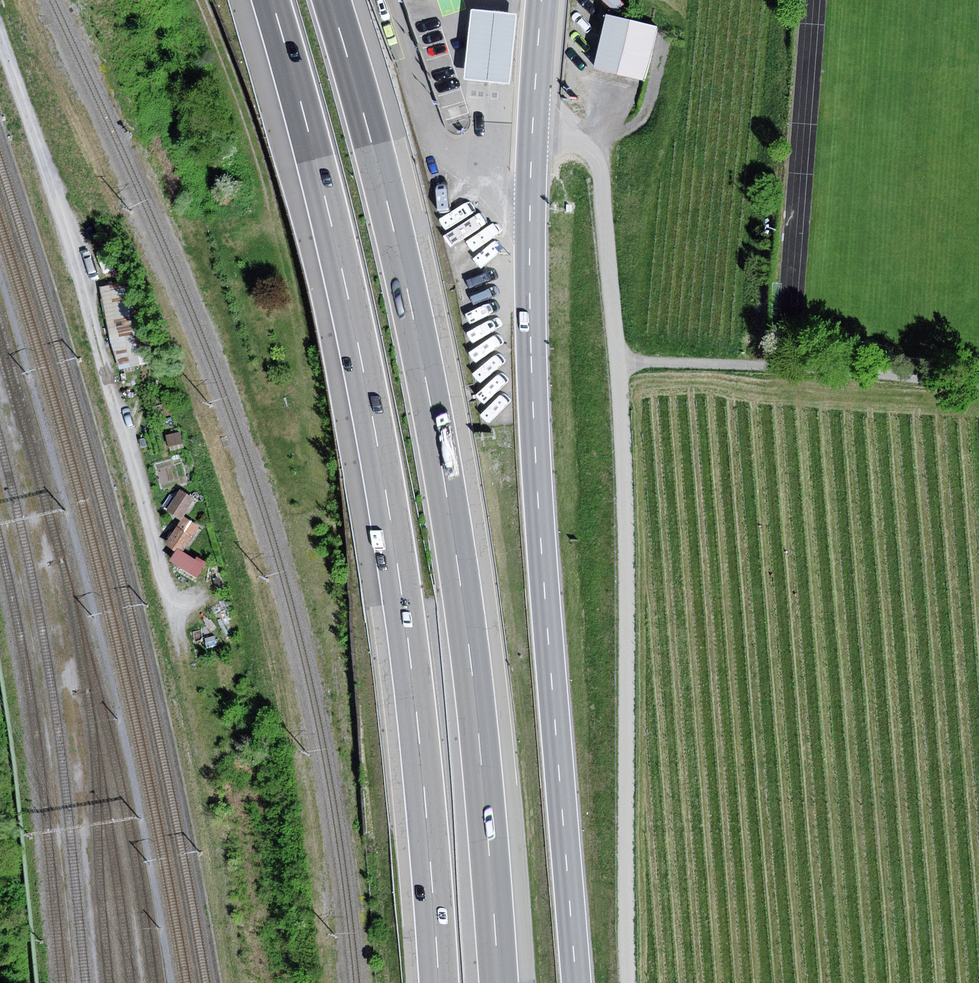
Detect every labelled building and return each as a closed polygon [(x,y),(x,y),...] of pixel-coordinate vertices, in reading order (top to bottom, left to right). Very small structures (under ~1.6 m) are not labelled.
[(615,12),(623,4),(619,0),(603,0),(615,12)] [(519,16),(474,11),(466,82),(511,86),(519,16)] [(659,27),(608,14),(594,67),(645,80),(659,27)] [(125,282),(101,287),(115,370),(152,363),(143,324),(133,293),(126,294),(125,282)] [(168,402),(153,407),(157,418),(172,414),(168,402)] [(181,433),(167,436),(170,448),(183,445),(181,433)] [(179,490),(166,510),(181,520),(195,499),(179,490)] [(185,516),(168,542),(178,549),(183,552),(200,526),(185,516)] [(178,549),(171,560),(196,576),(205,562),(194,556),(193,558),(183,552),(178,549)] [(215,635),(206,638),(208,647),(217,645),(215,635)]
